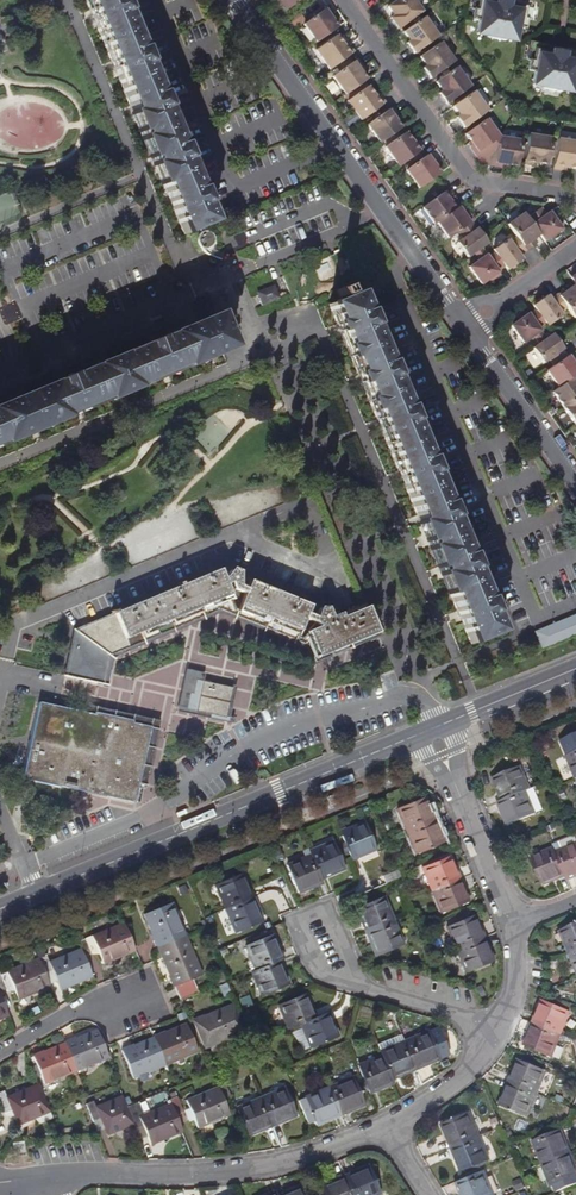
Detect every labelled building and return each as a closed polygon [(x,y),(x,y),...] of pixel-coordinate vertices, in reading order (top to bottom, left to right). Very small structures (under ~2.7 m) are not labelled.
[(119,0),(86,0),(185,235),(197,230),(199,234),(196,236),(195,238),(193,240),(192,243),(192,246),(193,248),(193,250),(194,252),(196,254),(197,255),(200,257),(202,258),(206,258),(209,258),(211,257),(214,255),(216,253),(218,250),(218,247),(219,244),(218,241),(217,239),(215,237),(213,235),(211,233),(208,232),(204,232),(203,227),(212,223),(119,0)] [(282,12),(298,0),(274,0),(282,12)] [(414,0),(395,0),(387,6),(394,16),(396,18),(392,20),(398,28),(421,11),(414,0)] [(528,4),(508,0),(475,0),(472,18),(478,20),(476,33),(486,35),(486,37),(505,40),(505,38),(516,40),(518,27),(524,28),(528,4)] [(303,26),(315,43),(335,28),(330,20),(332,18),(326,9),(303,26)] [(298,13),(287,19),(293,29),(304,23),(298,13)] [(438,35),(424,17),(404,32),(410,40),(412,43),(408,45),(413,53),(438,35)] [(314,51),(327,70),(352,53),(346,45),(343,48),(341,45),(335,36),(314,51)] [(430,77),(453,60),(440,42),(420,56),(426,65),(428,67),(424,70),(430,77)] [(530,44),(526,69),(533,70),(530,84),(540,85),(541,87),(559,90),(559,89),(570,90),(572,77),(575,78),(575,53),(530,44)] [(344,95),(365,79),(359,72),(357,68),(360,66),(355,60),(331,76),(344,95)] [(470,85),(456,66),(436,81),(442,90),(444,92),(441,95),(446,102),(470,85)] [(383,103),(378,96),(375,99),(373,96),(367,87),(346,101),(359,120),(383,103)] [(463,126),(487,109),(473,90),(453,104),(459,113),(461,116),(458,118),(463,126)] [(400,127),(394,119),(392,116),(394,114),(390,107),(366,124),(379,143),(400,127)] [(347,128),(358,121),(353,113),(342,120),(347,128)] [(482,162),(498,135),(486,118),(465,132),(471,140),(472,143),(470,144),(482,162)] [(421,149),(415,141),(412,144),(410,141),(404,132),(383,146),(397,166),(421,149)] [(547,162),(551,136),(528,132),(523,162),(532,163),(533,159),(536,160),(547,162)] [(517,164),(521,139),(498,135),(482,162),(503,166),(504,162),(507,163),(517,164)] [(575,165),(575,140),(557,137),(552,166),(561,168),(562,164),(565,165),(575,166),(575,165)] [(438,172),(433,164),(431,161),(433,159),(428,152),(405,169),(418,187),(438,172)] [(457,204),(459,203),(454,196),(449,200),(447,196),(443,191),(421,206),(433,222),(435,220),(457,204)] [(470,220),(473,218),(468,210),(464,213),(461,210),(457,204),(435,220),(447,237),(457,230),(470,220)] [(560,226),(555,218),(548,209),(544,212),(539,205),(526,215),(538,232),(543,239),(560,226)] [(557,217),(550,208),(548,209),(555,218),(557,217)] [(526,215),(522,210),(506,222),(515,234),(525,248),(532,243),(529,238),(533,236),(538,232),(526,215)] [(487,241),(476,226),(475,226),(470,220),(457,230),(461,236),(455,241),(466,255),(473,251),(480,246),(487,241)] [(518,253),(525,248),(515,234),(508,240),(506,237),(492,247),(494,250),(503,263),(506,267),(521,257),(518,253)] [(484,252),(480,246),(473,251),(477,257),(484,252)] [(358,279),(346,248),(282,274),(295,306),(335,289),(339,298),(346,295),(342,286),(358,279)] [(496,268),(503,263),(494,250),(487,255),(484,252),(477,257),(467,264),(479,281),(488,275),(497,269),(496,268)] [(489,277),(498,271),(497,269),(488,275),(489,277)] [(574,281),(568,285),(564,288),(563,286),(556,291),(566,305),(573,315),(575,313),(575,284),(574,281)] [(279,299),(274,286),(259,291),(261,297),(259,298),(262,306),(279,299)] [(566,305),(556,291),(549,296),(546,292),(531,302),(534,307),(544,320),(546,323),(561,313),(559,310),(566,305)] [(499,632),(357,293),(329,305),(471,644),(499,632)] [(544,320),(534,307),(528,312),(527,311),(518,317),(510,323),(522,340),(532,333),(539,328),(537,325),(544,320)] [(518,317),(527,311),(525,309),(516,315),(518,317)] [(230,346),(217,315),(0,405),(0,442),(230,346)] [(545,335),(539,328),(532,333),(537,341),(545,335)] [(564,354),(559,347),(560,346),(550,331),(545,335),(537,341),(530,346),(540,361),(546,357),(551,364),(564,354)] [(575,371),(575,367),(573,364),(571,361),(573,359),(568,352),(564,354),(551,364),(544,369),(556,386),(571,374),(575,371)] [(575,380),(571,374),(556,386),(549,390),(561,407),(575,396),(575,381),(575,380)] [(561,407),(573,423),(575,421),(575,396),(561,407)] [(103,654),(231,599),(227,590),(230,589),(239,585),(237,580),(238,579),(238,578),(239,576),(239,574),(239,572),(238,570),(236,569),(235,568),(233,568),(231,568),(229,568),(227,570),(226,571),(225,573),(222,575),(219,569),(75,629),(65,676),(97,683),(103,654)] [(306,612),(309,605),(249,580),(243,594),(236,611),(296,636),(306,612)] [(236,611),(243,594),(230,589),(227,590),(231,599),(103,654),(97,683),(109,685),(115,661),(117,658),(121,655),(220,614),(224,614),(231,617),(305,647),(307,649),(310,654),(315,665),(385,636),(372,606),(367,608),(377,633),(317,657),(306,628),(317,618),(317,617),(306,612),(296,636),(236,611)] [(367,608),(365,604),(329,618),(330,616),(330,613),(329,611),(328,609),(326,608),(324,607),(323,607),(320,608),(319,609),(317,610),(317,612),(317,614),(317,616),(317,617),(317,618),(306,628),(317,657),(377,633),(367,608)] [(575,635),(575,614),(534,632),(541,649),(575,635)] [(355,658),(380,646),(378,641),(352,653),(355,658)] [(226,717),(233,688),(198,680),(200,674),(189,671),(189,675),(187,675),(182,699),(193,701),(192,710),(226,717)] [(192,710),(193,701),(182,699),(179,711),(225,721),(226,717),(192,710)] [(135,802),(151,730),(131,725),(132,723),(94,714),(93,717),(87,715),(38,704),(20,781),(77,794),(78,790),(135,803),(135,802)] [(147,790),(162,722),(89,705),(87,715),(93,717),(94,714),(132,723),(131,725),(151,730),(135,802),(139,803),(142,789),(147,790)] [(566,755),(575,779),(575,751),(566,755)] [(529,790),(519,767),(491,779),(501,802),(529,790)] [(541,811),(532,789),(529,790),(501,802),(497,803),(506,826),(533,815),(532,814),(541,811)] [(432,821),(422,798),(395,809),(405,832),(432,821)] [(335,820),(351,860),(375,851),(364,822),(345,830),(340,818),(335,820)] [(441,843),(432,821),(405,832),(414,854),(441,843)] [(565,880),(575,875),(575,842),(574,836),(551,845),(552,848),(554,851),(564,875),(565,880)] [(347,851),(343,842),(339,844),(342,852),(347,851)] [(344,870),(332,843),(309,852),(311,857),(320,880),(344,870)] [(281,856),(278,847),(272,850),(276,858),(281,856)] [(311,857),(309,852),(307,848),(301,850),(305,859),(311,857)] [(554,851),(552,848),(529,857),(540,885),(564,875),(554,851)] [(320,880),(311,857),(305,859),(287,866),(298,894),(322,885),(320,880)] [(456,880),(447,858),(420,869),(429,891),(456,880)] [(252,898),(243,875),(214,886),(224,910),(252,898)] [(466,904),(456,880),(429,891),(439,915),(466,904)] [(187,892),(184,884),(177,887),(181,894),(187,892)] [(262,922),(252,898),(224,910),(233,934),(262,922)] [(390,922),(380,898),(353,909),(363,933),(390,922)] [(182,936),(169,903),(141,914),(155,947),(182,936)] [(481,940),(472,918),(445,929),(455,952),(481,940)] [(135,950),(123,922),(77,942),(80,949),(83,956),(96,951),(102,964),(135,950)] [(400,946),(390,922),(363,933),(373,957),(400,946)] [(558,931),(568,955),(575,952),(575,924),(558,931)] [(182,936),(155,947),(177,1000),(196,991),(190,979),(198,975),(182,936)] [(281,960),(271,936),(243,947),(253,971),(277,961),(281,960)] [(491,964),(481,940),(455,952),(464,975),(491,964)] [(43,950),(36,953),(38,958),(49,984),(56,981),(60,989),(91,976),(83,956),(80,949),(48,962),(43,950)] [(568,955),(566,956),(571,968),(567,970),(571,980),(575,978),(575,952),(568,955)] [(5,989),(7,992),(13,989),(17,999),(50,986),(49,984),(38,958),(0,974),(0,992),(5,989)] [(287,985),(277,961),(253,971),(249,973),(259,996),(287,985)] [(221,981),(218,973),(212,975),(215,983),(221,981)] [(223,999),(232,996),(228,985),(219,988),(223,999)] [(314,1018),(304,993),(276,1005),(286,1029),(298,1024),(314,1018)] [(240,1001),(243,1009),(252,1006),(249,998),(240,1001)] [(557,1034),(567,1011),(540,999),(530,1023),(557,1034)] [(244,1033),(232,1005),(191,1022),(203,1050),(244,1033)] [(336,1037),(326,1012),(314,1018),(298,1024),(300,1028),(308,1047),(308,1048),(336,1037)] [(548,1057),(557,1034),(530,1023),(520,1045),(548,1057)] [(195,1054),(184,1026),(152,1039),(164,1066),(195,1054)] [(308,1047),(300,1028),(289,1032),(302,1050),(308,1047)] [(106,1057),(95,1030),(63,1042),(74,1070),(106,1057)] [(436,1059),(424,1031),(401,1041),(413,1069),(436,1059)] [(413,1069),(401,1041),(395,1044),(392,1036),(374,1043),(379,1055),(389,1078),(413,1069)] [(164,1066),(152,1039),(120,1051),(131,1079),(164,1066)] [(263,1048),(259,1040),(254,1042),(257,1050),(263,1048)] [(74,1070),(63,1042),(31,1055),(42,1083),(74,1070)] [(389,1078),(379,1055),(355,1064),(366,1092),(390,1082),(389,1078)] [(533,1093),(542,1070),(515,1059),(505,1081),(533,1093)] [(361,1102),(350,1075),(326,1085),(337,1112),(361,1102)] [(523,1116),(533,1093),(505,1081),(495,1105),(523,1116)] [(35,1082),(3,1095),(1,1089),(0,1089),(0,1106),(7,1103),(11,1114),(15,1123),(32,1116),(36,1122),(50,1117),(47,1110),(35,1082)] [(227,1096),(222,1082),(214,1085),(220,1099),(227,1096)] [(214,1085),(182,1098),(186,1106),(190,1117),(194,1126),(226,1113),(220,1099),(214,1085)] [(337,1112),(326,1085),(302,1095),(303,1097),(296,1099),(305,1122),(312,1120),(313,1122),(337,1112)] [(292,1112),(282,1086),(258,1095),(269,1122),(292,1112)] [(124,1107),(119,1095),(91,1105),(90,1100),(82,1103),(89,1122),(97,1119),(100,1128),(103,1133),(130,1123),(124,1107)] [(173,1095),(166,1098),(167,1101),(172,1112),(176,1122),(183,1119),(179,1109),(173,1095)] [(269,1122),(258,1095),(233,1105),(244,1131),(269,1122)] [(172,1112),(167,1101),(135,1114),(131,1104),(124,1107),(130,1123),(132,1126),(139,1123),(143,1134),(147,1142),(178,1129),(176,1122),(172,1112)] [(7,1103),(0,1106),(0,1109),(1,1111),(2,1114),(3,1114),(7,1115),(11,1114),(7,1103)] [(186,1106),(179,1109),(183,1119),(190,1117),(186,1106)] [(476,1134),(467,1112),(439,1123),(448,1146),(476,1134)] [(100,1128),(97,1119),(89,1122),(92,1131),(100,1128)] [(143,1134),(139,1123),(132,1126),(136,1136),(143,1134)] [(569,1150),(559,1127),(532,1138),(541,1161),(569,1150)] [(58,1136),(55,1130),(41,1131),(41,1138),(58,1136)] [(485,1156),(476,1134),(448,1146),(457,1168),(485,1156)] [(26,1156),(24,1143),(13,1145),(14,1158),(26,1156)] [(569,1150),(541,1161),(551,1184),(575,1174),(575,1168),(569,1150)] [(368,1166),(343,1176),(350,1194),(376,1194),(379,1194),(368,1166)] [(481,1168),(454,1179),(460,1194),(492,1194),(481,1168)] [(343,1176),(311,1190),(313,1194),(350,1194),(343,1176)] [(519,1188),(517,1181),(509,1183),(512,1190),(519,1188)] [(534,1184),(527,1186),(530,1194),(535,1194),(538,1194),(534,1184)] [(299,1185),(276,1194),(303,1194),(299,1185)]
